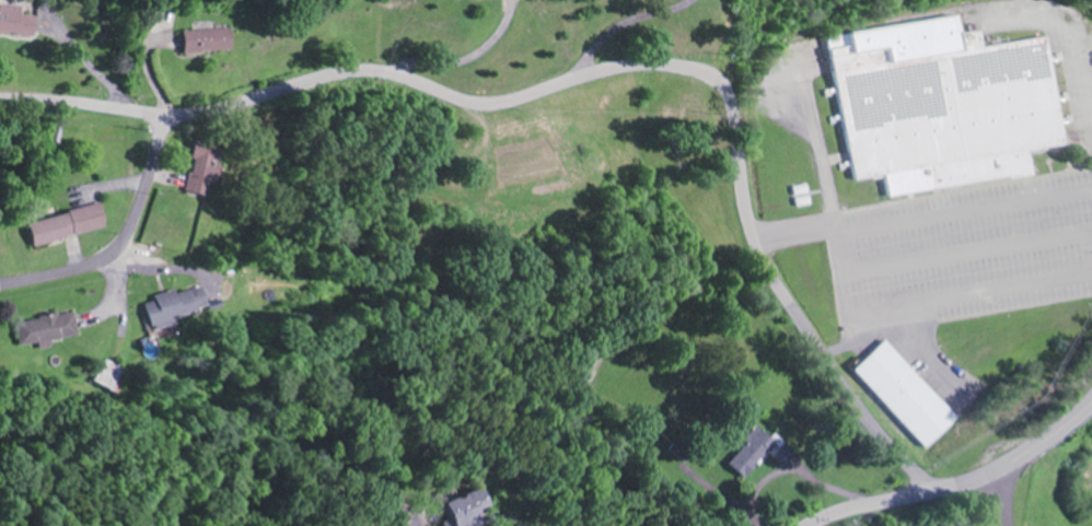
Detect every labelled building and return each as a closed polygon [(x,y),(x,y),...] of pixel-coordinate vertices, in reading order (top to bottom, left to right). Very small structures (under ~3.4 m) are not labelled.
[(44,37),(45,18),(31,17),(31,8),(7,6),(7,11),(0,11),(0,35),(44,37)] [(1053,39),(988,48),(986,32),(965,35),(963,18),(831,37),(852,183),(885,178),(888,198),(1036,177),(1033,153),(1068,148),(1053,39)] [(244,53),(243,31),(195,33),(195,55),(244,53)] [(189,192),(214,199),(227,150),(202,143),(189,192)] [(31,225),(38,248),(109,229),(103,206),(31,225)] [(148,303),(158,331),(214,312),(206,287),(182,295),(181,292),(148,303)] [(84,337),(80,313),(20,324),(24,348),(44,344),(45,350),(57,348),(56,342),(84,337)] [(851,371),(931,451),(962,419),(882,340),(851,371)] [(739,441),(743,444),(725,464),(742,479),(772,445),(752,427),(739,441)] [(445,525),(458,525),(462,524),(463,525),(479,525),(472,510),(486,505),(477,486),(435,503),(445,525)]
